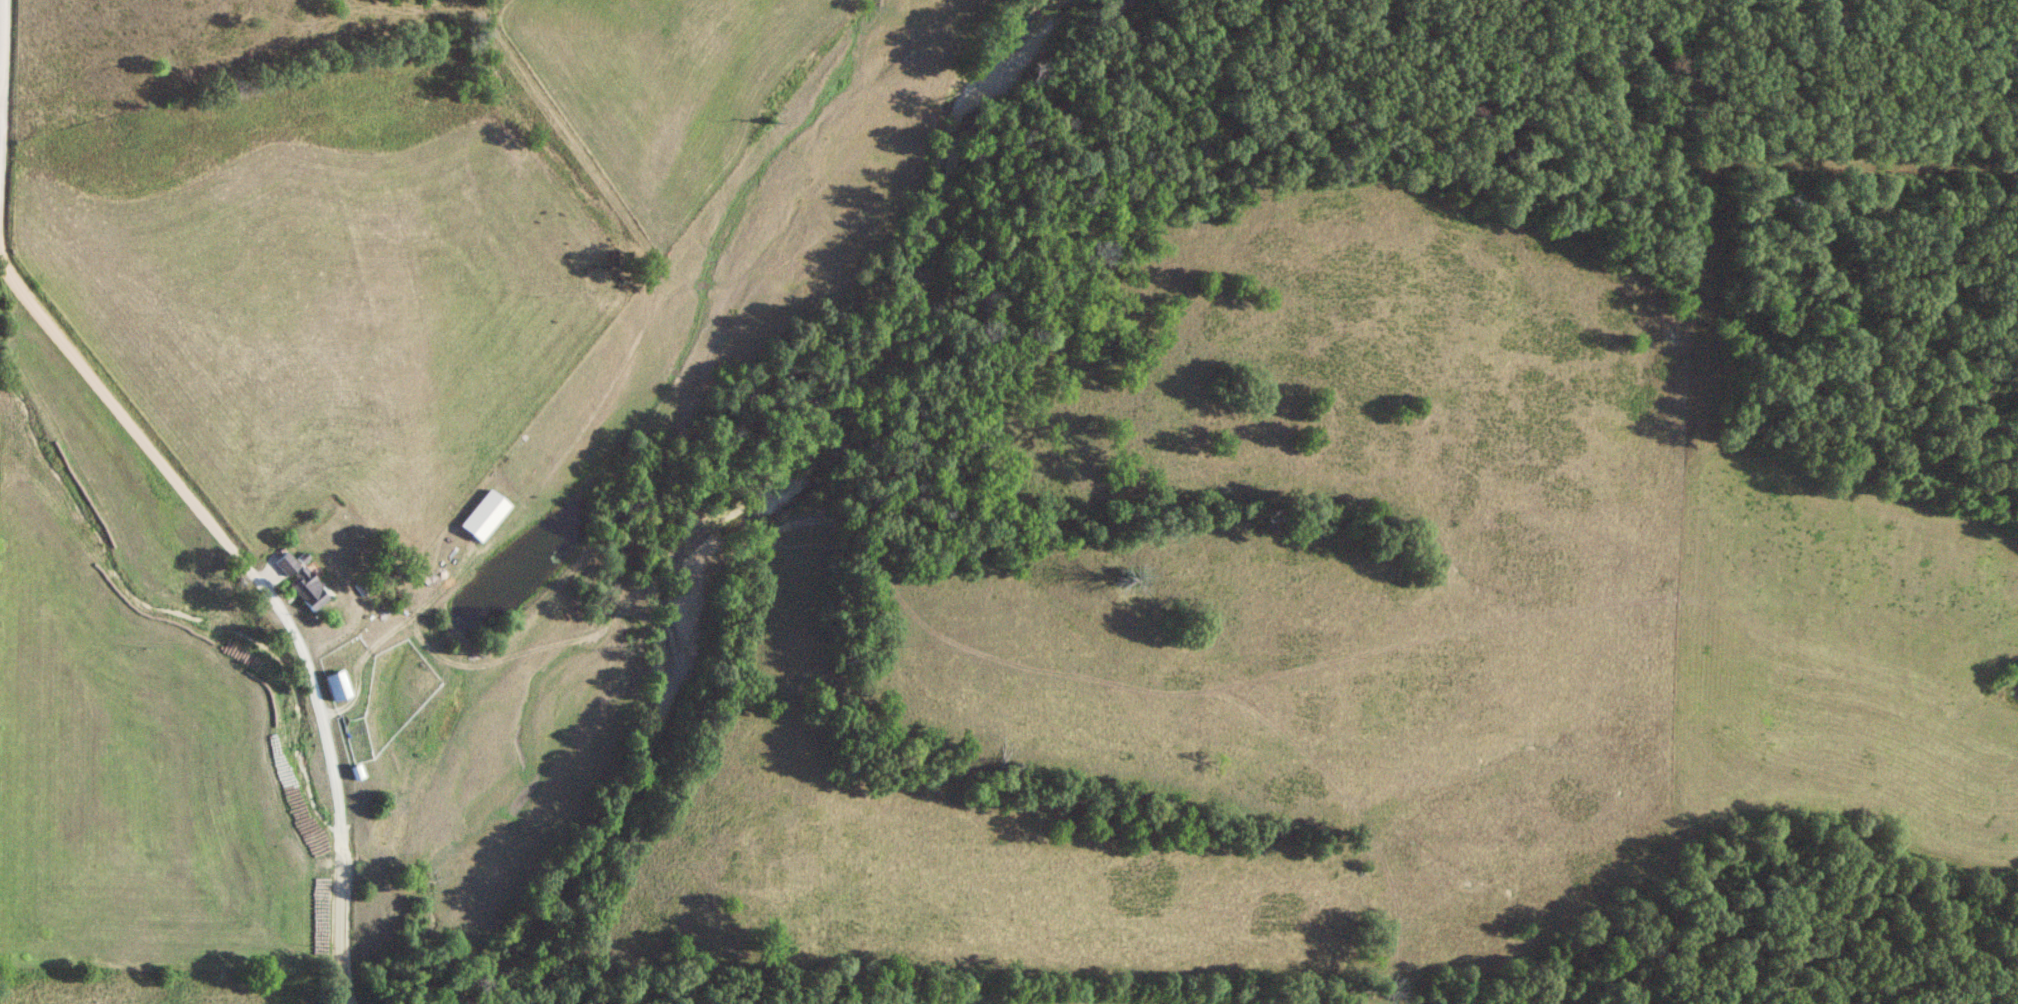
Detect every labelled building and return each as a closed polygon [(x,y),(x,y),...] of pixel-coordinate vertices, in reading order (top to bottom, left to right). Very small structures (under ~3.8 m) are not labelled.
[(463,526),(484,543),(514,506),(493,489),(463,526)] [(332,599),(301,559),(297,562),(289,552),(276,562),(314,613),(332,599)] [(355,697),(347,671),(328,677),(335,703),(355,697)]
